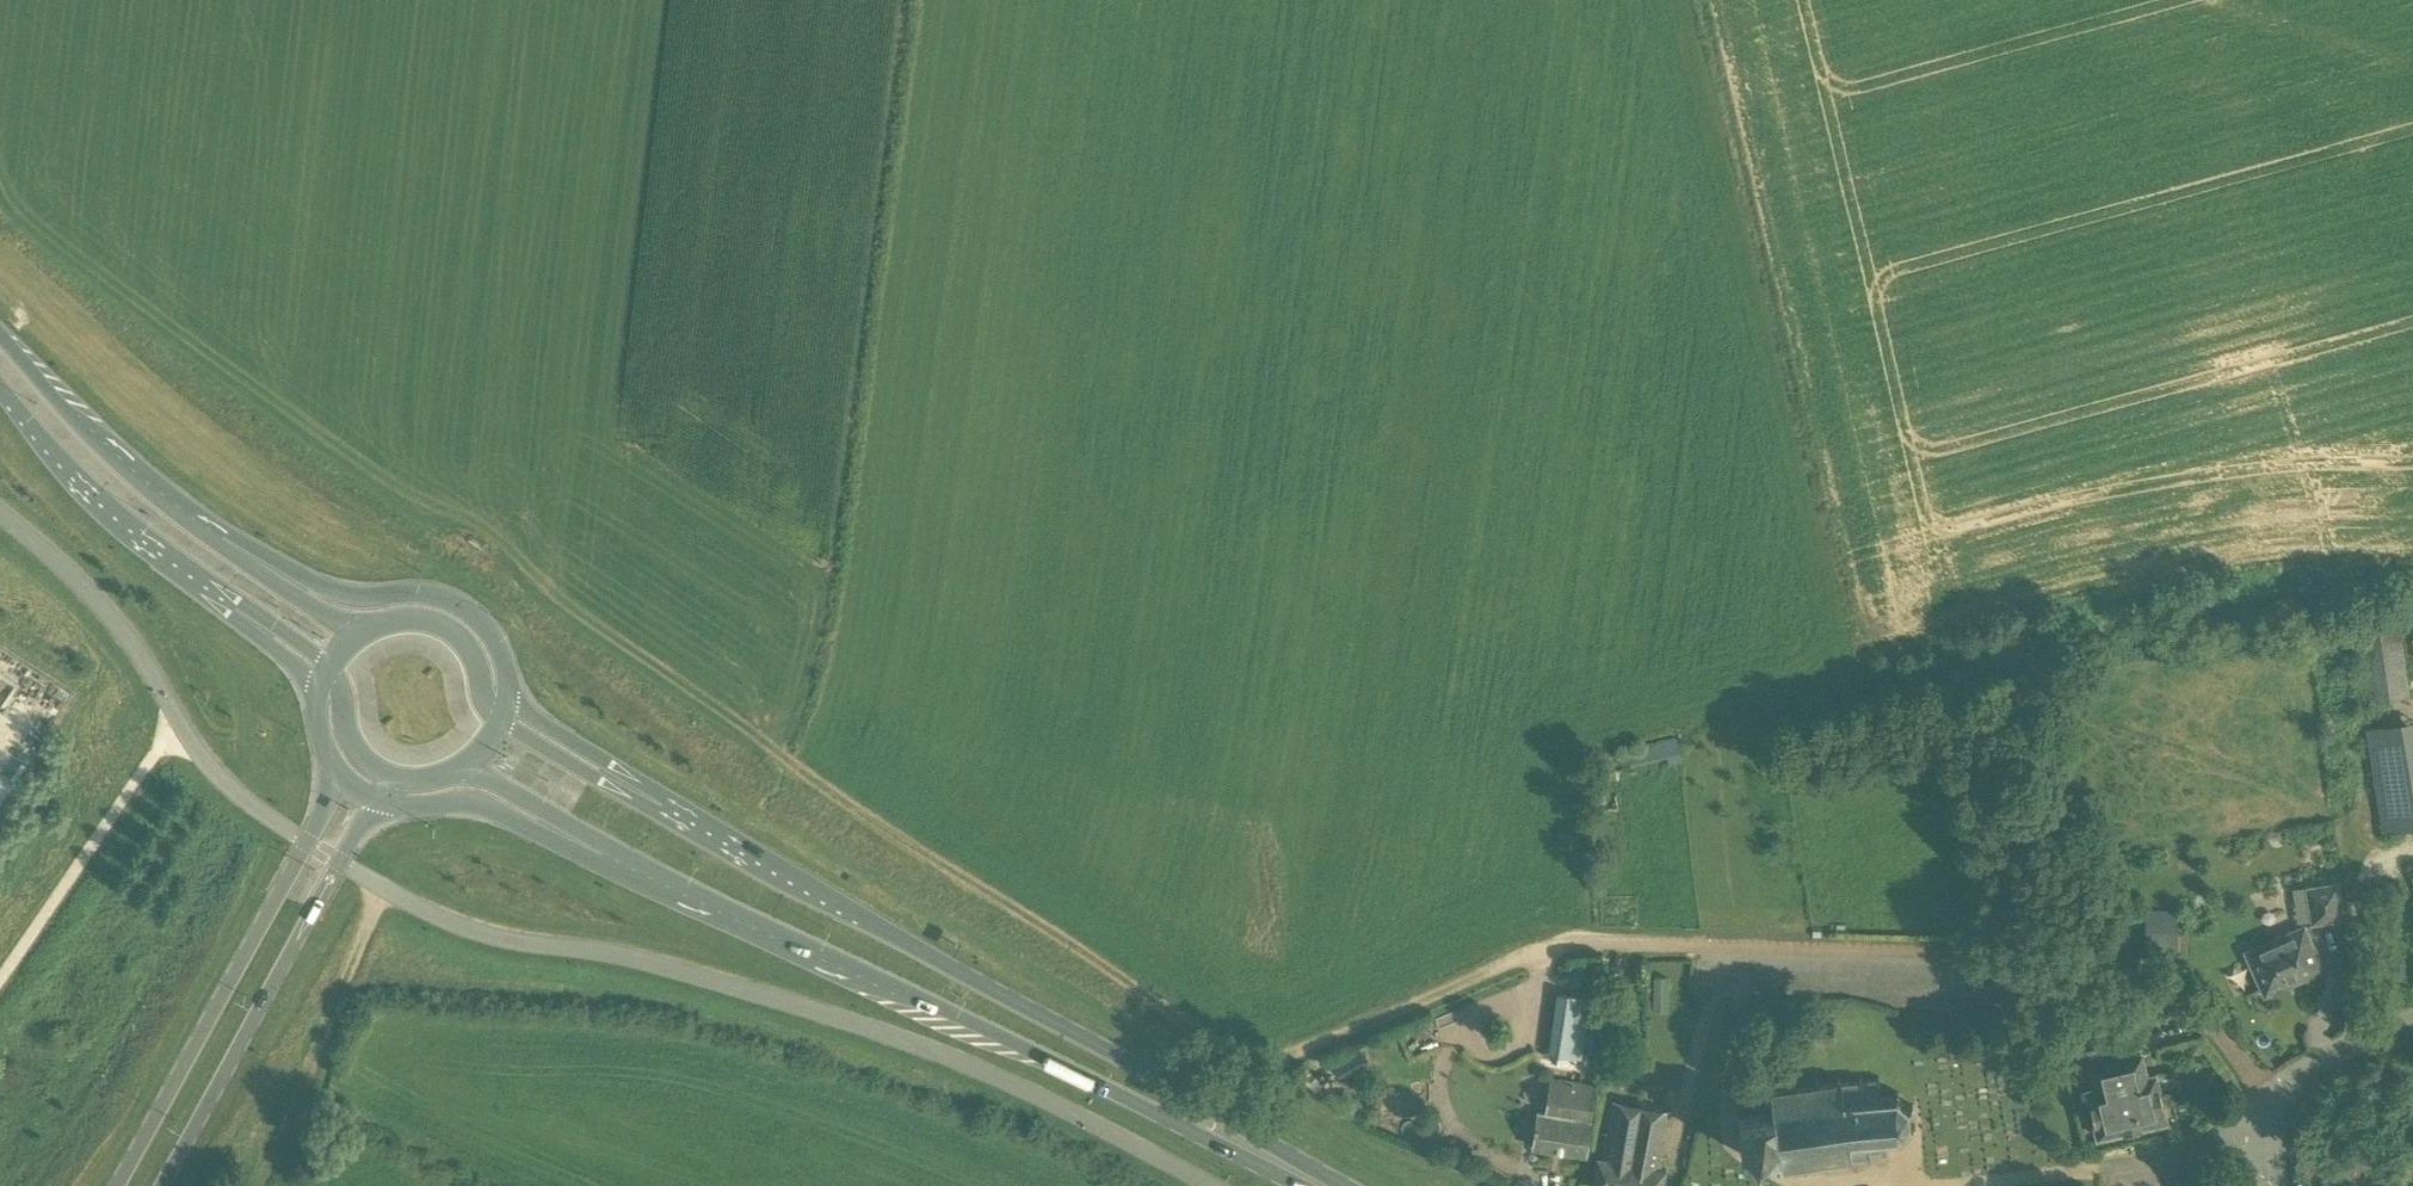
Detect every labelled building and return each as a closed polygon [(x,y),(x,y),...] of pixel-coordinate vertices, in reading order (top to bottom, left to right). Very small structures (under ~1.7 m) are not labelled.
[(2367,701),(2409,695),(2396,609),(2355,614),(2367,701)] [(4,699),(14,671),(0,666),(0,697),(4,699)] [(2412,805),(2412,720),(2370,727),(2363,729),(2378,811),(2412,805)] [(18,777),(0,767),(0,812),(18,777)] [(2378,811),(2381,832),(2412,827),(2412,805),(2378,811)] [(2310,924),(2344,918),(2338,880),(2304,886),(2310,924)] [(2264,994),(2323,968),(2303,925),(2244,951),(2264,994)] [(1589,966),(1572,964),(1569,984),(1586,987),(1589,966)] [(1653,977),(1653,994),(1669,994),(1669,977),(1653,977)] [(1579,1056),(1588,998),(1560,994),(1551,1052),(1579,1056)] [(1597,1046),(1612,1046),(1612,1022),(1597,1022),(1597,1046)] [(2064,1037),(2053,1039),(2058,1059),(2070,1056),(2064,1037)] [(2145,1075),(2140,1052),(2114,1058),(2110,1043),(2077,1052),(2082,1075),(2092,1072),(2095,1086),(2086,1089),(2097,1135),(2165,1119),(2155,1073),(2145,1075)] [(1332,1064),(1339,1077),(1367,1062),(1360,1049),(1332,1064)] [(1590,1120),(1595,1084),(1551,1077),(1545,1114),(1537,1112),(1532,1146),(1585,1154),(1590,1120)] [(1883,1099),(1880,1078),(1771,1092),(1773,1113),(1738,1118),(1743,1154),(1777,1149),(1780,1168),(1869,1157),(1868,1153),(1884,1151),(1882,1137),(1899,1135),(1909,1122),(1907,1107),(1895,1098),(1883,1099)] [(1638,1105),(1612,1100),(1602,1157),(1596,1156),(1591,1185),(1624,1185),(1638,1105)] [(1624,1185),(1662,1185),(1665,1168),(1660,1168),(1670,1110),(1638,1105),(1624,1185)]
